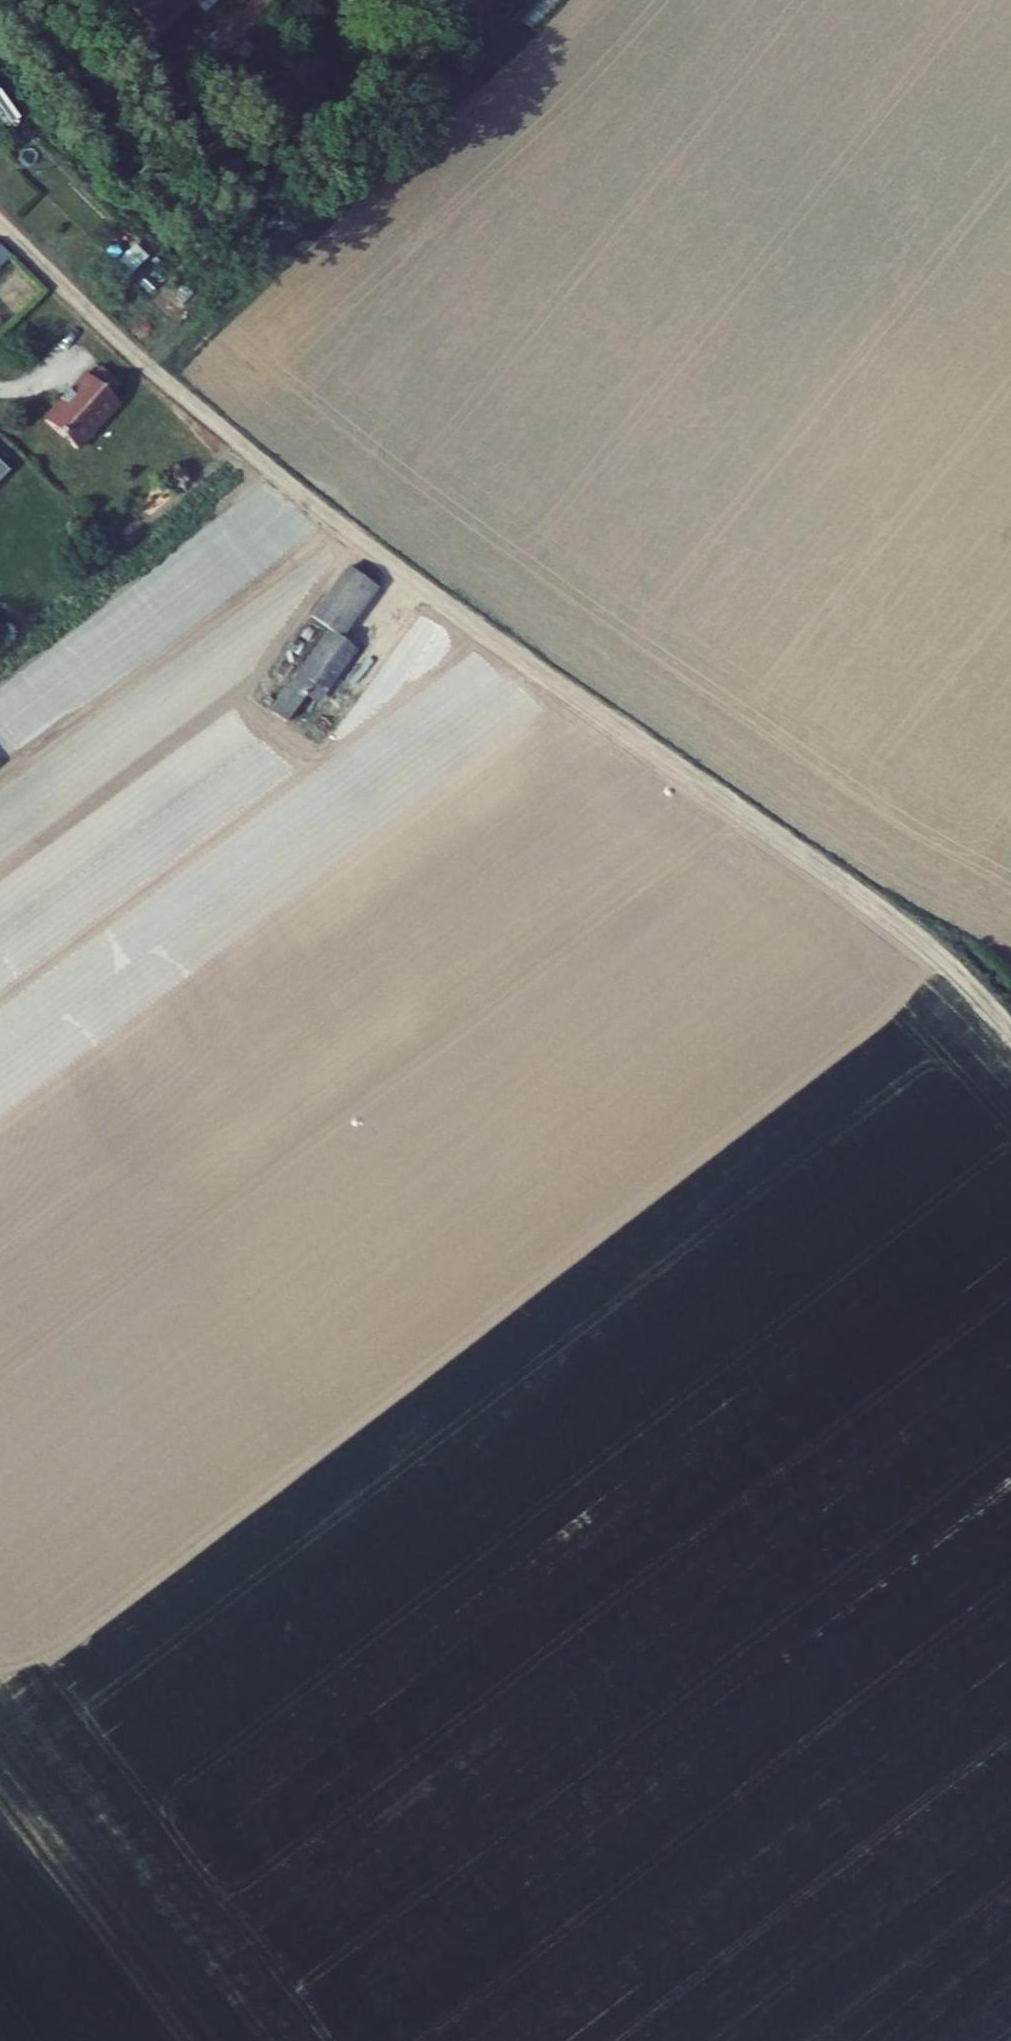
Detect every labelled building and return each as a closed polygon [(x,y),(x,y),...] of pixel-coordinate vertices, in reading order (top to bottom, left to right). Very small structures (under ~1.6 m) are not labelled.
[(182,0),(126,0),(152,26),(182,0)] [(182,314),(173,301),(170,303),(156,292),(150,298),(174,323),(182,314)] [(110,411),(72,379),(31,427),(69,459),(110,411)] [(377,589),(348,568),(311,617),(329,629),(341,639),(377,589)] [(356,651),(341,639),(329,629),(272,712),(286,723),(313,684),(325,693),(356,651)]
